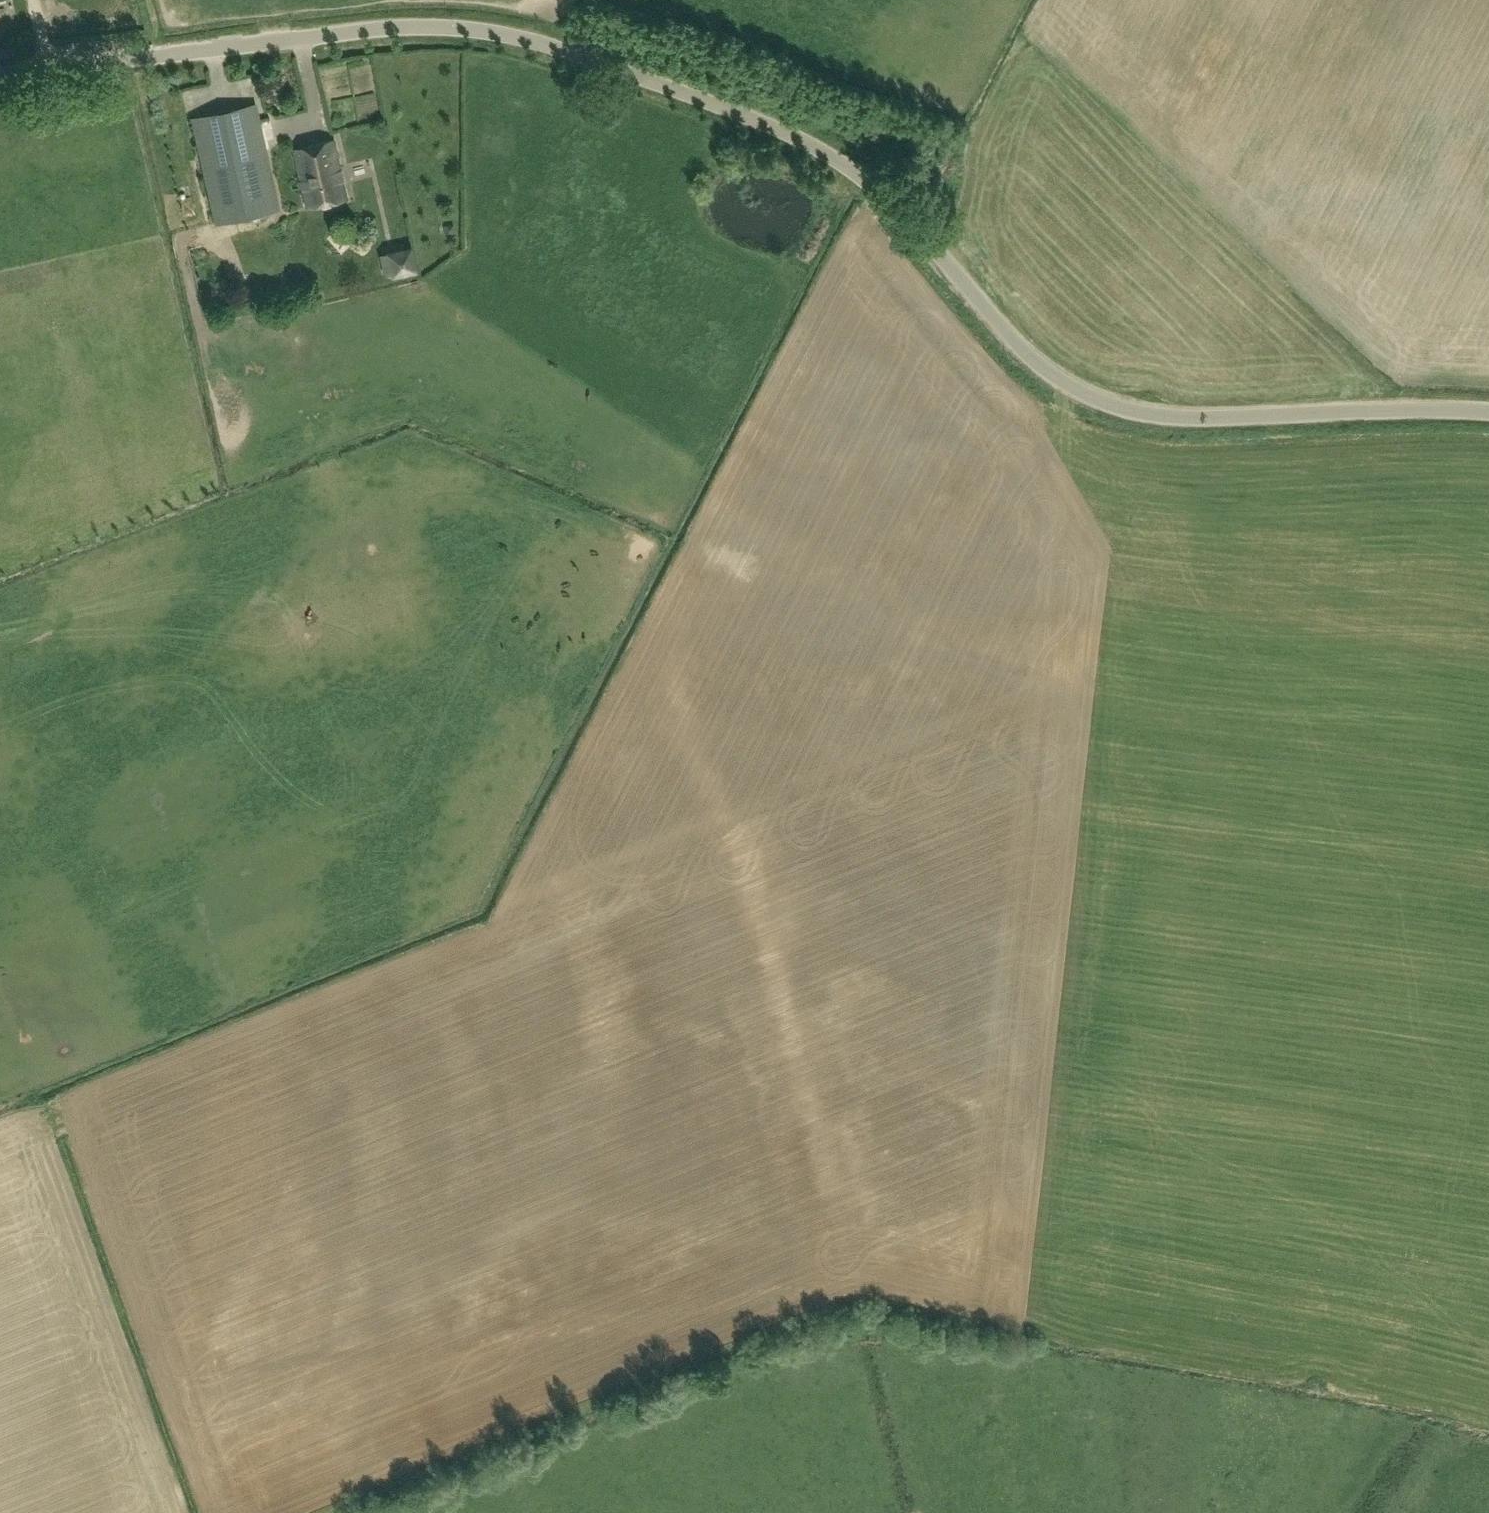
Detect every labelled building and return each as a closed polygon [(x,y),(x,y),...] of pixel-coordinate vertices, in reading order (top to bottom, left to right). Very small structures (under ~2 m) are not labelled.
[(279,208),(255,103),(192,117),(216,222),(279,208)] [(346,198),(333,140),(294,148),(307,207),(346,198)]
